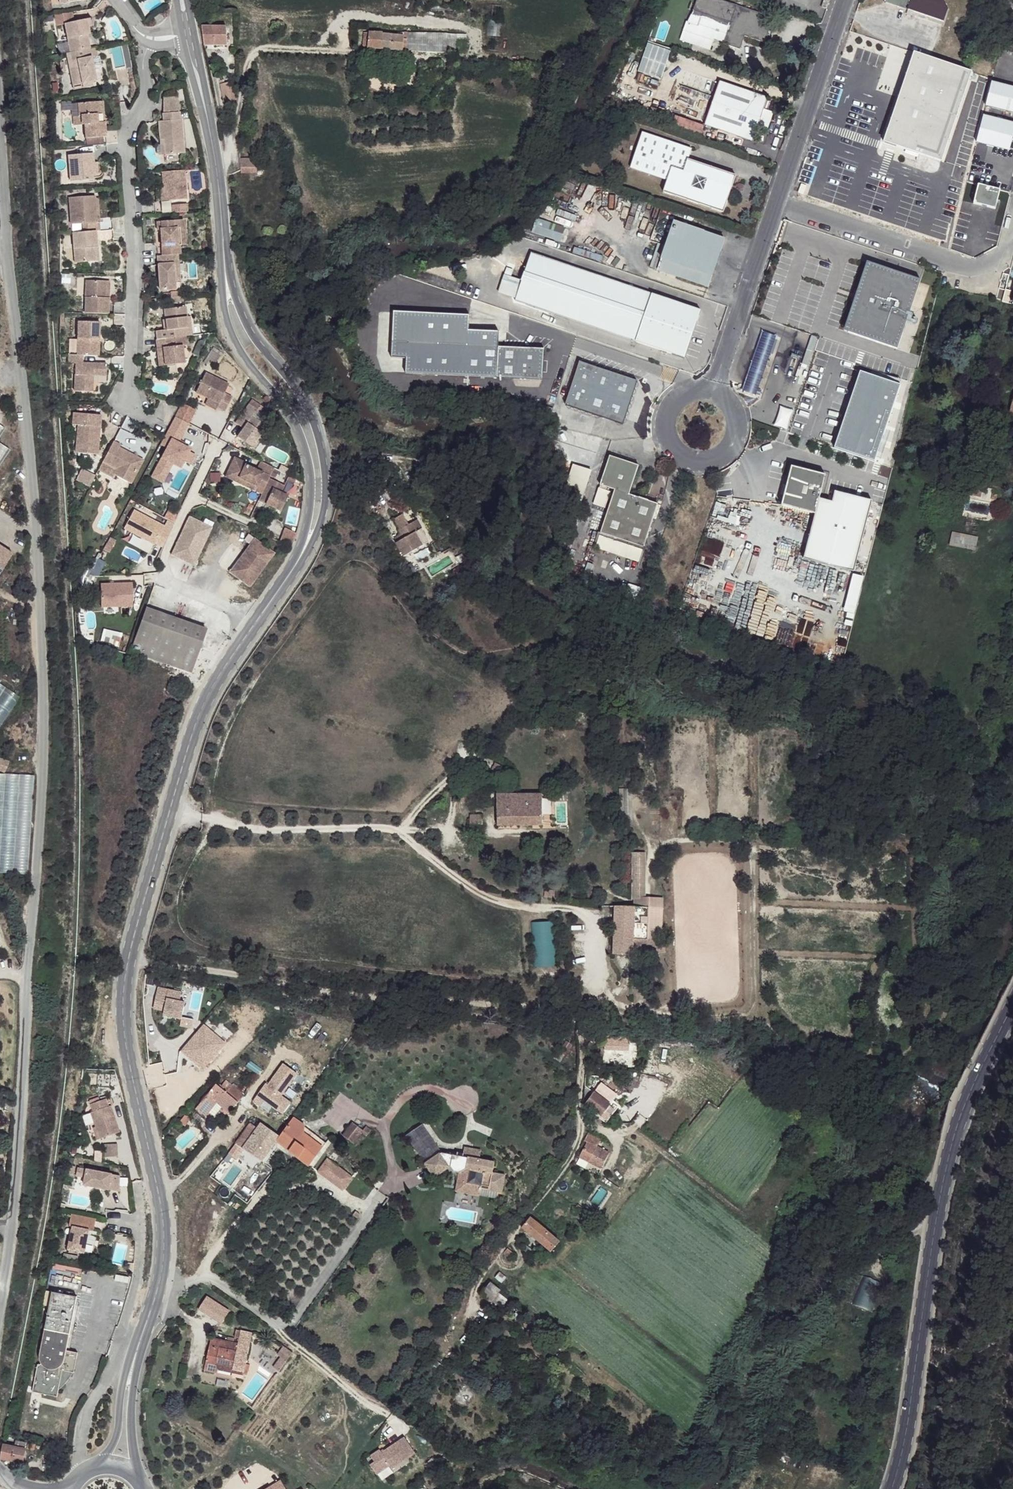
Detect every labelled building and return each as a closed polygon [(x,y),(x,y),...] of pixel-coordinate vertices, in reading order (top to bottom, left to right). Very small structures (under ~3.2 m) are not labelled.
[(689,22),(687,21),(680,40),(711,50),(715,38),(725,41),(724,44),(741,49),(742,48),(746,35),(766,41),(770,31),(774,18),(720,0),(696,0),(689,22)] [(822,9),(829,11),(833,2),(828,0),(825,0),(822,9)] [(883,2),(944,22),(947,11),(943,0),(884,0),(883,2)] [(159,13),(153,17),(156,21),(162,18),(159,13)] [(65,22),(71,51),(90,48),(87,34),(90,33),(88,27),(86,18),(65,22)] [(201,26),(204,45),(227,45),(225,27),(201,26)] [(364,32),(363,48),(407,51),(408,32),(398,32),(397,35),(383,34),(383,32),(364,32)] [(408,32),(407,51),(419,52),(420,33),(408,32)] [(420,33),(419,52),(447,53),(448,33),(420,33)] [(448,33),(447,53),(456,54),(457,34),(448,33)] [(661,80),(671,50),(647,42),(637,72),(661,80)] [(112,47),(115,69),(131,66),(127,45),(112,47)] [(90,48),(71,51),(72,66),(68,66),(72,83),(91,80),(95,79),(91,56),(97,55),(95,47),(90,48)] [(971,70),(914,50),(883,140),(943,160),(971,70)] [(91,80),(72,83),(73,88),(91,85),(91,80)] [(220,83),(223,102),(237,99),(233,81),(220,83)] [(721,82),(706,124),(754,142),(769,98),(721,82)] [(162,120),(159,120),(159,139),(162,139),(164,154),(182,152),(181,119),(179,119),(179,111),(175,95),(164,95),(162,113),(162,120)] [(99,100),(80,102),(80,114),(82,113),(83,123),(85,123),(86,136),(103,135),(107,135),(105,120),(101,120),(99,100)] [(74,123),(83,123),(82,113),(80,114),(74,114),(74,123)] [(702,134),(704,124),(674,118),(672,129),(702,134)] [(631,169),(668,182),(665,193),(725,214),(738,176),(689,160),(693,150),(643,133),(631,169)] [(86,136),(87,143),(104,142),(103,135),(86,136)] [(92,153),(67,155),(68,180),(90,179),(90,169),(93,168),(92,153)] [(241,159),(241,170),(257,170),(257,160),(250,161),(251,159),(241,159)] [(183,169),(160,171),(161,186),(163,199),(185,198),(183,169)] [(833,207),(838,192),(821,187),(816,203),(833,207)] [(93,196),(68,197),(70,223),(80,223),(82,231),(95,230),(99,230),(98,221),(95,221),(94,212),(91,212),(91,205),(94,205),(93,196)] [(170,209),(170,201),(162,202),(162,210),(170,209)] [(171,205),(171,212),(186,211),(185,203),(171,205)] [(537,218),(532,233),(561,243),(566,228),(537,218)] [(159,228),(160,254),(177,254),(179,253),(178,244),(178,238),(180,234),(180,219),(155,220),(156,228),(159,228)] [(712,289),(728,242),(676,225),(660,271),(712,289)] [(82,231),(72,232),(74,262),(94,261),(93,246),(96,246),(95,230),(82,231)] [(64,235),(64,248),(72,248),(72,235),(64,235)] [(160,254),(156,255),(158,290),(172,289),(172,280),(172,264),(177,264),(177,254),(160,254)] [(533,256),(516,304),(687,361),(704,314),(533,256)] [(917,282),(864,264),(841,332),(895,350),(917,282)] [(83,279),(82,311),(106,312),(106,296),(102,296),(102,279),(83,279)] [(154,330),(155,339),(172,337),(183,335),(183,327),(185,326),(185,316),(183,305),(163,307),(164,318),(165,329),(162,329),(154,330)] [(378,312),(376,373),(543,382),(545,350),(500,348),(500,333),(471,332),(471,317),(378,312)] [(76,320),(75,353),(81,353),(93,354),(94,337),(97,338),(98,321),(76,320)] [(777,338),(764,333),(744,393),(757,397),(777,338)] [(155,339),(153,339),(154,347),(157,347),(157,353),(155,354),(156,366),(183,363),(181,345),(173,346),(172,337),(155,339)] [(75,353),(67,353),(67,361),(74,362),(73,391),(90,391),(92,375),(104,375),(105,363),(81,362),(81,353),(75,353)] [(638,381),(580,362),(566,406),(624,425),(638,381)] [(204,371),(194,391),(204,396),(217,402),(215,406),(222,410),(230,395),(223,391),(227,382),(204,371)] [(217,402),(204,396),(202,401),(215,406),(217,402)] [(252,399),(249,404),(257,410),(261,405),(252,399)] [(196,409),(181,402),(179,405),(171,421),(185,428),(196,409)] [(249,404),(239,417),(248,423),(243,429),(237,438),(253,449),(261,438),(258,436),(266,426),(253,416),(257,410),(249,404)] [(779,407),(773,426),(786,430),(791,410),(779,407)] [(101,414),(72,411),(72,423),(77,424),(77,450),(98,452),(101,414)] [(248,423),(239,417),(235,423),(243,429),(248,423)] [(113,440),(99,471),(114,478),(116,474),(133,482),(145,458),(119,446),(121,443),(113,440)] [(612,456),(602,485),(617,490),(632,495),(643,466),(612,456)] [(246,463),(234,457),(224,476),(236,482),(238,478),(256,486),(262,474),(245,466),(246,463)] [(566,486),(584,492),(592,472),(574,465),(566,486)] [(823,477),(790,468),(779,508),(813,517),(801,562),(851,575),(870,503),(833,494),(830,504),(817,501),(823,477)] [(83,469),(78,478),(92,485),(97,475),(83,469)] [(391,470),(379,476),(383,481),(394,475),(391,470)] [(267,476),(257,499),(279,508),(286,493),(280,490),(283,483),(267,476)] [(256,486),(238,478),(236,482),(254,490),(256,486)] [(968,483),(965,493),(980,498),(984,487),(968,483)] [(617,490),(602,533),(646,548),(661,505),(639,497),(632,495),(617,490)] [(734,522),(739,505),(716,499),(711,516),(734,522)] [(136,504),(123,530),(162,549),(172,528),(171,527),(177,515),(167,510),(163,518),(136,504)] [(188,515),(171,553),(194,564),(211,525),(188,515)] [(423,515),(406,524),(410,532),(415,529),(422,526),(427,524),(423,515)] [(399,527),(402,533),(404,531),(405,535),(410,532),(406,524),(399,527)] [(405,535),(413,549),(423,543),(415,529),(410,532),(405,535)] [(952,534),(950,545),(975,550),(977,538),(952,534)] [(256,536),(231,570),(251,585),(276,551),(256,536)] [(4,549),(0,556),(0,559),(7,563),(12,553),(4,549)] [(452,555),(428,564),(431,572),(455,563),(452,555)] [(842,626),(853,627),(859,577),(849,575),(842,626)] [(100,583),(100,607),(133,607),(133,583),(100,583)] [(207,627),(147,606),(132,649),(192,670),(207,627)] [(17,694),(0,685),(0,726),(17,694)] [(0,758),(0,770),(5,772),(9,761),(0,758)] [(32,774),(0,773),(0,873),(29,874),(32,774)] [(495,794),(494,824),(539,825),(540,795),(514,794),(498,794),(495,794)] [(461,796),(459,804),(470,806),(472,798),(461,796)] [(478,814),(466,814),(465,823),(478,823),(478,814)] [(635,916),(633,949),(657,950),(656,964),(666,963),(666,951),(662,950),(665,917),(635,916)] [(555,967),(553,922),(530,923),(533,968),(555,967)] [(657,950),(633,949),(632,962),(656,964),(657,950)] [(749,1031),(746,1038),(752,1040),(755,1034),(749,1031)] [(608,1037),(608,1045),(624,1046),(624,1037),(608,1037)] [(739,1060),(735,1070),(745,1073),(748,1063),(739,1060)] [(224,1081),(219,1089),(221,1090),(227,1083),(224,1081)] [(221,1090),(197,1119),(203,1124),(217,1106),(227,1114),(243,1094),(227,1083),(221,1090)] [(192,1116),(197,1119),(221,1090),(219,1089),(214,1086),(192,1116)] [(584,1097),(583,1105),(602,1117),(611,1105),(594,1093),(587,1094),(584,1097)] [(250,1109),(253,1111),(259,1104),(255,1102),(250,1109)] [(251,1124),(235,1145),(261,1164),(276,1142),(292,1120),(286,1116),(282,1121),(259,1104),(253,1111),(273,1126),(271,1129),(259,1121),(254,1126),(251,1124)] [(106,1105),(91,1109),(93,1117),(91,1118),(95,1130),(99,1144),(120,1138),(111,1111),(108,1112),(106,1105)] [(292,1120),(276,1142),(310,1166),(327,1142),(294,1118),(292,1120)] [(427,1121),(410,1133),(423,1152),(436,1134),(432,1129),(427,1121)] [(354,1122),(343,1135),(355,1144),(365,1132),(368,1127),(363,1122),(359,1126),(354,1122)] [(189,1124),(182,1134),(183,1135),(191,1126),(189,1124)] [(441,1124),(432,1129),(436,1134),(442,1125),(441,1124)] [(442,1125),(436,1134),(442,1143),(449,1134),(442,1125)] [(191,1126),(183,1135),(187,1137),(194,1129),(191,1126)] [(368,1127),(365,1132),(369,1136),(373,1131),(368,1127)] [(590,1131),(585,1140),(587,1142),(597,1148),(590,1159),(600,1164),(602,1166),(611,1151),(609,1150),(598,1144),(602,1138),(590,1131)] [(436,1134),(423,1152),(431,1161),(442,1143),(436,1134)] [(449,1134),(442,1143),(447,1149),(455,1144),(449,1134)] [(587,1142),(579,1157),(589,1162),(590,1159),(597,1148),(587,1142)] [(442,1143),(431,1161),(447,1149),(442,1143)] [(104,1157),(118,1157),(118,1144),(104,1145),(104,1157)] [(447,1149),(431,1161),(439,1174),(453,1165),(457,1162),(460,1168),(467,1169),(466,1173),(465,1184),(475,1186),(474,1191),(510,1196),(513,1173),(500,1172),(502,1161),(488,1160),(489,1156),(486,1156),(487,1150),(469,1148),(469,1154),(461,1153),(461,1157),(447,1149)] [(324,1157),(319,1164),(322,1167),(330,1172),(327,1176),(333,1180),(334,1179),(356,1195),(361,1189),(342,1174),(343,1172),(341,1170),(324,1157)] [(590,1159),(589,1162),(599,1167),(601,1168),(602,1166),(600,1164),(590,1159)] [(322,1167),(318,1173),(325,1178),(327,1176),(330,1172),(322,1167)] [(86,1175),(83,1191),(120,1199),(120,1181),(86,1175)] [(380,1213),(378,1216),(388,1223),(392,1217),(386,1212),(383,1215),(380,1213)] [(97,1222),(72,1218),(70,1229),(74,1230),(69,1254),(86,1258),(91,1234),(94,1234),(97,1222)] [(529,1218),(521,1228),(533,1237),(541,1227),(529,1218)] [(541,1227),(533,1237),(552,1251),(559,1242),(541,1227)] [(506,1247),(502,1252),(509,1258),(513,1253),(506,1247)] [(493,1290),(488,1296),(494,1301),(499,1295),(493,1290)] [(40,1368),(35,1394),(60,1399),(62,1389),(66,1387),(70,1385),(73,1381),(76,1372),(80,1354),(69,1352),(72,1336),(80,1298),(54,1294),(42,1359),(44,1365),(40,1368)] [(197,1311),(221,1325),(230,1311),(206,1297),(197,1311)] [(240,1331),(238,1343),(249,1345),(251,1332),(240,1331)] [(210,1337),(204,1370),(218,1372),(219,1363),(233,1366),(233,1368),(244,1371),(245,1369),(246,1363),(249,1345),(238,1343),(210,1337)] [(287,1341),(281,1348),(284,1351),(289,1356),(296,1347),(287,1341)] [(284,1351),(277,1361),(281,1365),(289,1356),(284,1351)] [(4,1448),(3,1461),(14,1462),(22,1463),(24,1450),(13,1448),(4,1448)] [(268,1485),(270,1488),(271,1488),(281,1483),(278,1479),(268,1485)]
